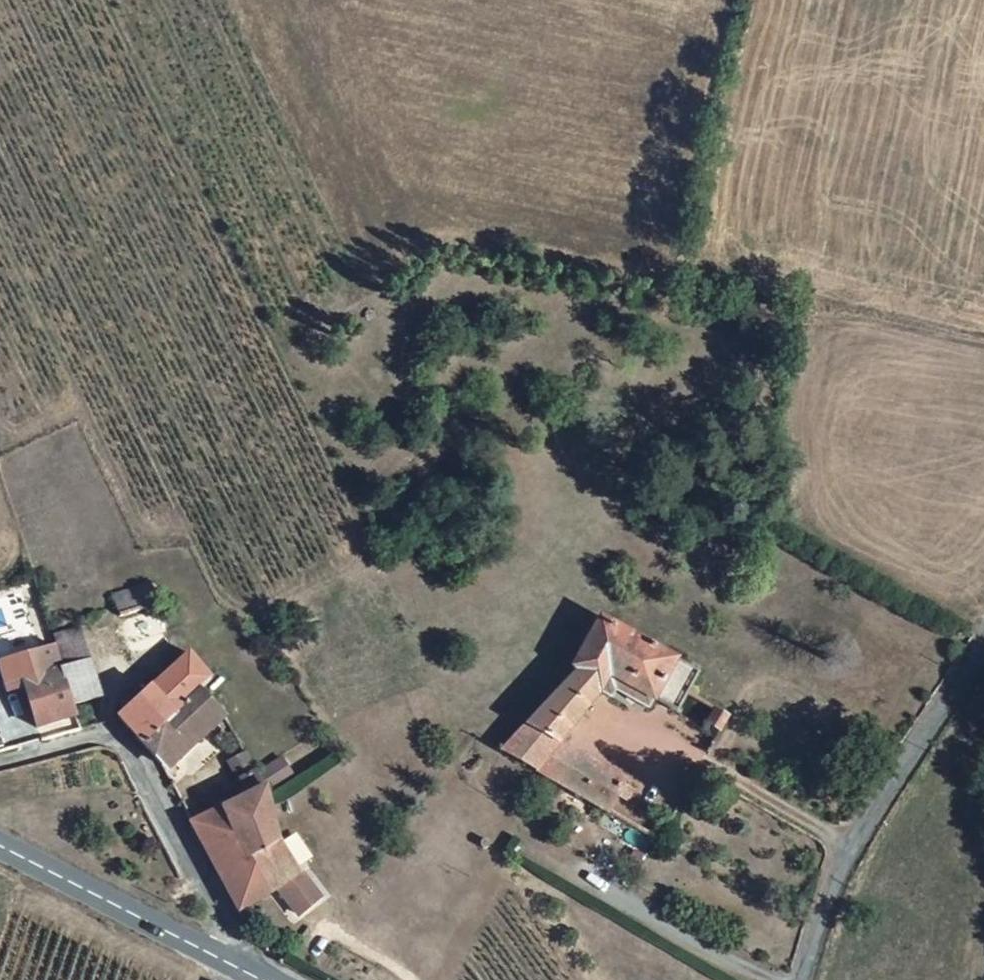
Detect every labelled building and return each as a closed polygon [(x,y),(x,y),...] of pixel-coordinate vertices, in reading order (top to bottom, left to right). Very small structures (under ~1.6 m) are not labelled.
[(140,597),(104,607),(109,630),(147,621),(140,597)] [(698,689),(598,634),(567,681),(575,685),(525,735),(499,764),(601,823),(609,808),(622,817),(629,805),(615,796),(619,788),(558,753),(583,709),(592,695),(630,717),(638,712),(652,720),(657,714),(677,727),(698,689)] [(49,646),(58,676),(82,670),(73,640),(49,646)] [(0,667),(0,695),(2,701),(21,696),(35,738),(70,729),(66,717),(95,709),(82,670),(58,676),(53,677),(45,654),(0,667)] [(138,755),(155,778),(215,731),(200,706),(212,695),(188,667),(113,727),(138,755)] [(270,789),(295,775),(283,755),(259,769),(270,789)] [(259,801),(237,766),(221,776),(237,808),(184,834),(232,929),(266,900),(285,928),(309,912),(276,860),(259,801)]
